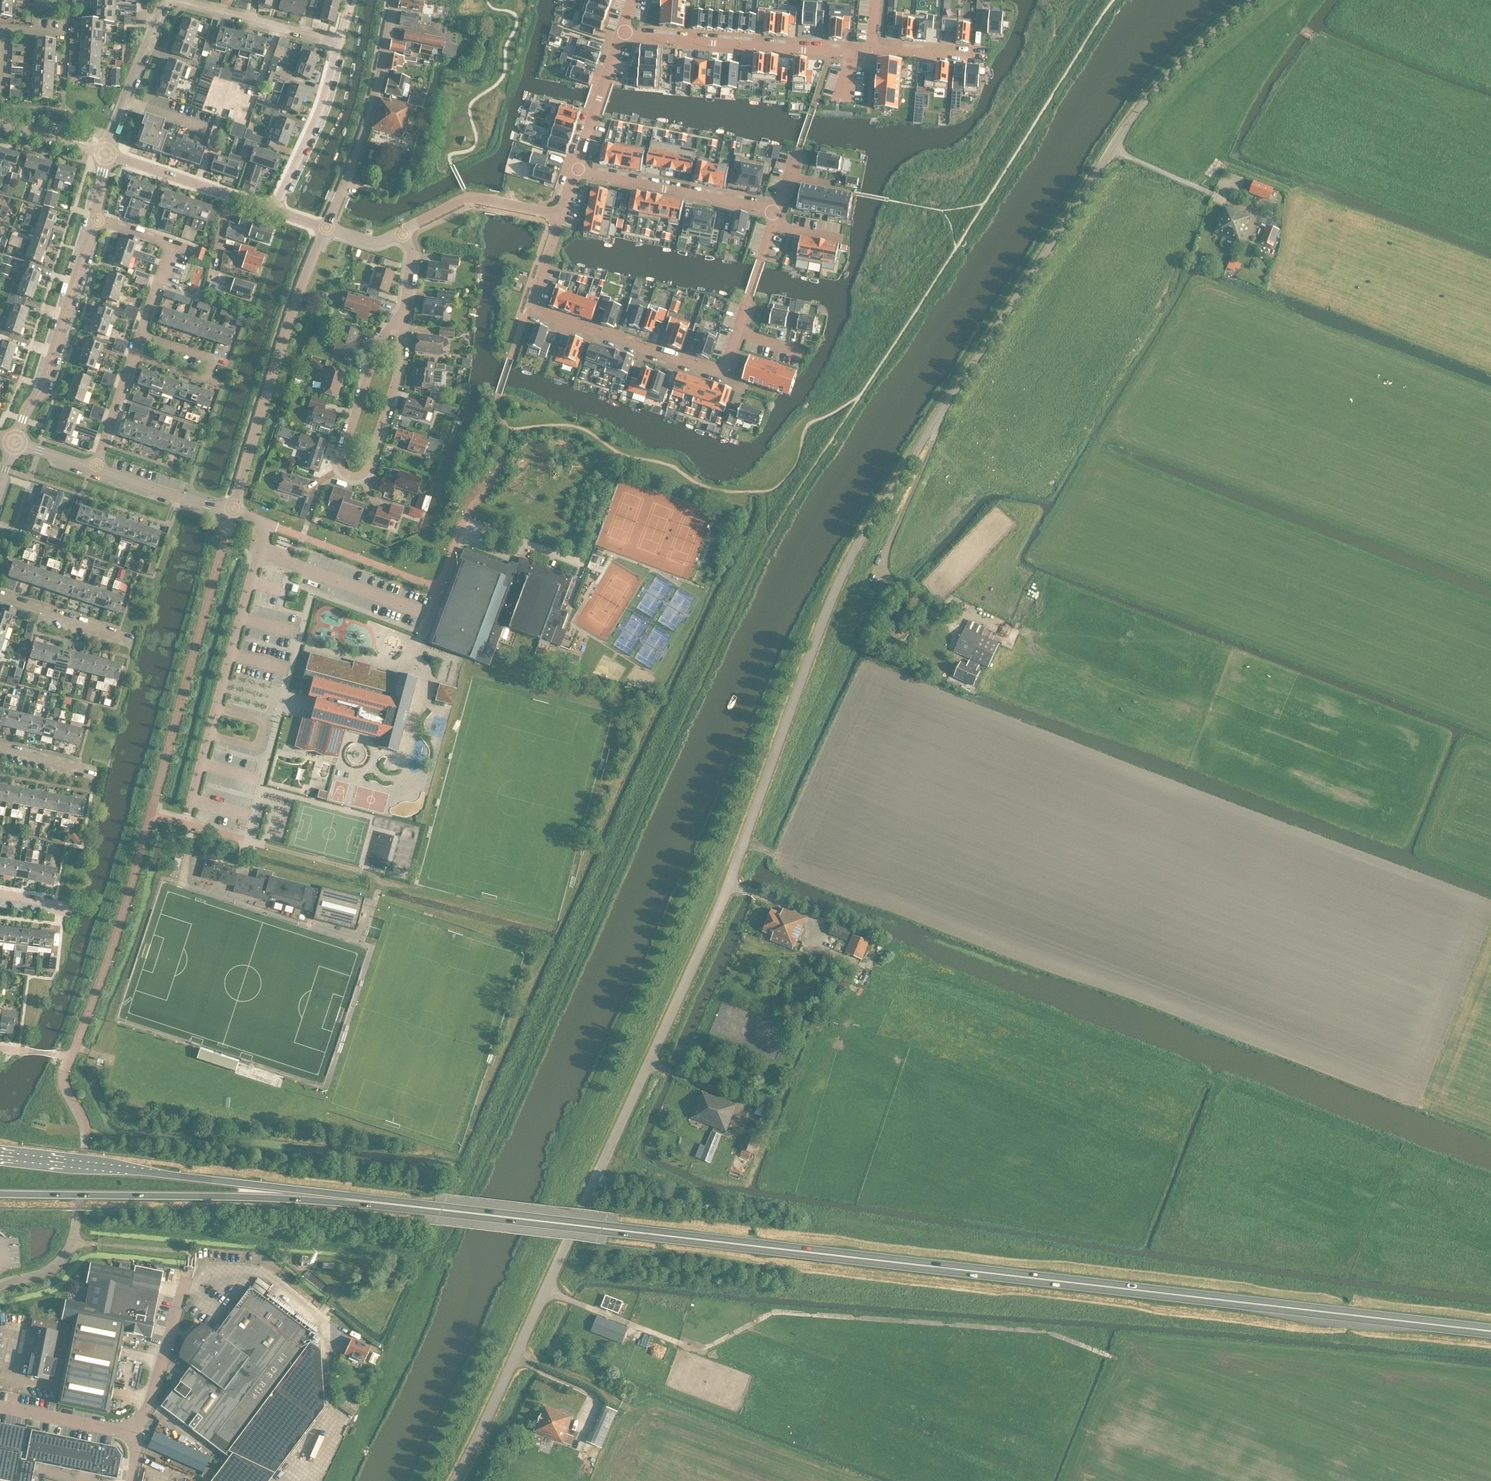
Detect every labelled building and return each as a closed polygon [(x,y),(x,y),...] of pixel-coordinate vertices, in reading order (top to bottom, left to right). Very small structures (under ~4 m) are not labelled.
[(137,6),(114,5),(114,0),(91,0),(90,9),(95,9),(94,10),(114,11),(114,10),(124,11),(124,12),(136,12),(137,6)] [(258,5),(271,8),(273,0),(260,0),(258,5)] [(279,10),(291,14),(295,0),(282,0),(279,10)] [(291,14),(303,17),(307,2),(300,0),(298,0),(295,0),(291,14)] [(337,12),(340,0),(326,0),(324,8),(337,12)] [(398,8),(422,13),(424,1),(419,0),(400,0),(398,8)] [(586,2),(608,9),(611,0),(586,0),(586,2)] [(660,26),(684,28),(686,0),(662,0),(660,26)] [(583,12),(582,12),(605,20),(608,9),(586,2),(583,12)] [(804,3),(802,25),(816,26),(816,23),(823,24),(824,12),(817,11),(818,4),(804,3)] [(3,17),(10,18),(11,6),(0,5),(0,16),(3,17)] [(831,16),(829,40),(842,41),(843,29),(849,29),(850,17),(844,17),(844,16),(845,6),(830,5),(830,15),(831,16)] [(337,12),(324,8),(320,20),(334,24),(337,12)] [(90,9),(90,19),(90,21),(94,21),(106,22),(106,23),(113,23),(114,11),(94,10),(95,9),(90,9)] [(759,9),(758,22),(765,22),(764,34),(776,35),(778,11),(765,10),(759,9)] [(694,11),(693,29),(703,30),(705,12),(694,11)] [(778,11),(776,35),(788,36),(789,24),(796,24),(797,12),(778,11)] [(581,12),(578,23),(601,31),(605,20),(582,12),(583,12),(581,12)] [(705,12),(703,30),(714,30),(715,13),(705,12)] [(976,13),(975,24),(981,25),(981,28),(988,28),(988,34),(1002,35),(1003,13),(990,12),(989,14),(982,14),(976,13)] [(430,24),(432,18),(402,13),(399,25),(416,28),(417,22),(430,24)] [(715,13),(714,30),(724,31),(725,13),(715,13)] [(725,13),(724,31),(734,32),(735,14),(725,13)] [(897,13),(896,25),(902,26),(901,39),(913,40),(915,16),(903,15),(903,14),(897,13)] [(735,14),(734,32),(744,33),(746,15),(735,14)] [(746,15),(744,33),(755,34),(756,16),(746,15)] [(915,16),(913,40),(926,41),(927,28),(933,28),(934,16),(927,16),(915,16)] [(943,18),(942,31),(957,32),(956,44),(969,45),(971,20),(943,18)] [(93,32),(101,33),(105,33),(106,23),(106,22),(94,21),(90,21),(90,19),(82,19),(82,20),(78,20),(78,24),(82,24),(82,31),(82,32),(93,33),(93,32)] [(185,20),(180,31),(195,36),(199,25),(185,20)] [(212,44),(211,48),(226,52),(227,47),(231,32),(221,29),(219,35),(215,34),(215,35),(212,44)] [(70,39),(70,43),(77,44),(77,42),(81,42),(81,43),(93,44),(93,43),(101,43),(105,43),(105,33),(101,33),(93,32),(93,33),(82,32),(82,31),(79,30),(78,30),(77,32),(77,35),(78,35),(78,40),(70,39)] [(191,47),(195,36),(180,31),(176,42),(191,47)] [(227,47),(239,50),(243,34),(231,31),(231,32),(227,47)] [(455,58),(457,45),(444,42),(445,39),(405,31),(403,40),(443,49),(441,55),(455,58)] [(248,58),(249,53),(251,54),(255,37),(255,35),(243,32),(243,34),(239,50),(237,56),(248,58)] [(206,43),(212,44),(213,44),(215,35),(208,33),(206,43)] [(264,48),(266,41),(266,40),(255,37),(251,54),(262,57),(262,56),(265,56),(267,48),(264,48)] [(579,38),(573,56),(597,64),(600,52),(587,48),(590,42),(579,38)] [(36,39),(35,51),(35,52),(54,53),(54,52),(54,46),(58,46),(59,41),(55,41),(55,40),(47,40),(47,41),(43,40),(43,39),(36,39)] [(392,40),(390,49),(403,52),(403,54),(411,56),(411,53),(409,53),(411,43),(392,40)] [(81,47),(80,54),(80,55),(92,56),(92,54),(100,55),(101,43),(93,43),(93,44),(81,43),(81,42),(77,42),(77,44),(76,47),(81,47)] [(197,49),(191,47),(176,42),(172,53),(186,58),(187,57),(193,60),(197,49)] [(212,44),(206,43),(203,52),(210,54),(211,48),(212,44)] [(299,64),(314,69),(318,57),(313,55),(315,49),(303,45),(301,52),(303,53),(299,64)] [(428,60),(435,62),(438,49),(421,45),(420,52),(429,54),(428,60)] [(281,57),(284,58),(288,50),(278,46),(273,57),(280,59),(281,57)] [(641,46),(640,56),(662,58),(663,47),(641,46)] [(54,53),(35,52),(34,64),(53,65),(53,64),(58,64),(58,52),(54,52),(54,53)] [(389,53),(386,69),(396,71),(397,68),(399,68),(399,66),(402,67),(403,61),(414,63),(414,58),(389,53)] [(76,55),(76,62),(69,62),(68,66),(75,66),(75,65),(80,65),(80,66),(91,67),(91,65),(99,66),(100,55),(92,54),(92,56),(80,55),(80,54),(77,54),(76,54),(76,55)] [(741,66),(740,81),(752,82),(752,80),(764,80),(766,56),(754,55),(753,67),(741,66)] [(640,56),(639,67),(661,68),(662,58),(640,56)] [(766,56),(764,80),(777,81),(779,57),(766,56)] [(795,58),(793,83),(806,84),(806,83),(812,83),(813,71),(807,71),(808,59),(795,58)] [(167,59),(163,70),(162,71),(180,78),(180,77),(184,78),(189,66),(170,59),(170,60),(167,59)] [(676,84),(691,85),(693,60),(678,59),(676,76),(676,80),(676,84)] [(878,59),(874,108),(897,111),(902,60),(878,59)] [(570,66),(566,78),(589,85),(593,74),(582,70),(584,64),(573,60),(570,66)] [(693,60),(691,85),(706,86),(708,61),(693,60)] [(289,71),(288,71),(277,67),(274,73),(290,79),(292,74),(310,80),(314,69),(299,64),(292,61),(289,71)] [(708,61),(706,86),(721,87),(723,62),(708,61)] [(723,62),(721,87),(737,89),(739,63),(723,62)] [(215,72),(217,66),(207,63),(205,69),(215,72)] [(925,74),(924,87),(947,89),(949,64),(936,63),(935,75),(925,74)] [(34,64),(34,75),(53,76),(53,75),(57,75),(58,64),(53,64),(53,65),(34,64)] [(68,75),(68,78),(76,79),(76,76),(79,77),(79,79),(86,79),(85,85),(101,86),(102,78),(99,78),(99,66),(91,65),(91,67),(80,66),(80,65),(75,65),(75,66),(75,75),(68,75)] [(959,77),(958,89),(964,90),(964,92),(978,93),(980,67),(966,65),(965,78),(959,77)] [(219,78),(222,67),(217,66),(215,72),(214,77),(219,78)] [(231,81),(234,70),(222,67),(219,78),(231,81)] [(639,67),(639,77),(660,79),(661,79),(662,68),(661,68),(639,67)] [(214,77),(215,72),(205,69),(202,75),(213,79),(214,77)] [(234,70),(231,81),(237,83),(240,72),(234,70)] [(162,71),(158,82),(176,89),(180,78),(162,71)] [(268,71),(264,80),(271,83),(272,80),(284,84),(281,94),(302,101),(306,91),(292,85),(291,87),(288,86),(290,79),(274,73),(268,71)] [(243,84),(246,73),(240,72),(237,83),(243,84)] [(246,73),(243,84),(249,86),(252,75),(246,73)] [(410,78),(394,74),(393,74),(392,81),(388,80),(384,94),(402,98),(405,84),(408,85),(410,78)] [(33,86),(33,87),(52,88),(52,87),(53,80),(57,80),(57,75),(53,75),(53,76),(34,75),(33,85),(33,86)] [(200,82),(211,85),(213,79),(202,75),(200,82)] [(252,75),(249,86),(255,87),(258,76),(252,75)] [(639,77),(638,87),(659,89),(660,79),(639,77)] [(157,94),(172,100),(175,101),(177,95),(174,94),(176,89),(158,82),(156,89),(157,89),(155,93),(157,94)] [(211,85),(200,82),(198,87),(209,91),(211,85)] [(33,87),(33,86),(33,85),(29,85),(29,97),(32,97),(32,99),(40,100),(40,99),(44,99),(44,100),(52,100),(52,92),(56,92),(56,87),(52,87),(52,88),(33,87)] [(209,91),(198,87),(196,94),(206,97),(209,91)] [(206,97),(196,94),(194,100),(204,104),(206,97)] [(297,113),(301,102),(302,101),(281,94),(277,104),(258,97),(256,104),(263,107),(278,112),(281,106),(284,107),(283,108),(297,113)] [(927,107),(927,95),(915,94),(915,106),(927,107)] [(410,95),(408,103),(422,106),(423,99),(410,95)] [(380,97),(372,129),(402,136),(405,127),(407,128),(412,105),(380,97)] [(191,107),(202,110),(204,104),(194,100),(191,107)] [(558,103),(555,114),(577,122),(581,111),(558,103)] [(263,107),(261,113),(272,117),(269,127),(271,128),(290,135),(294,124),(279,119),(279,120),(276,119),(278,112),(263,107)] [(555,114),(551,125),(574,133),(577,122),(555,114)] [(160,155),(161,153),(167,135),(167,134),(161,132),(165,121),(145,115),(135,146),(160,155)] [(235,137),(240,124),(234,122),(229,135),(235,137)] [(240,124),(235,137),(241,139),(245,126),(240,124)] [(548,135),(548,136),(570,143),(574,133),(551,125),(548,135)] [(247,128),(243,138),(265,145),(274,149),(276,143),(286,146),(290,135),(271,128),(267,138),(252,133),(253,130),(247,128)] [(526,129),(525,134),(535,137),(537,132),(526,129)] [(170,156),(176,138),(167,135),(161,153),(170,156)] [(547,135),(543,147),(567,154),(570,143),(548,136),(548,135),(547,135)] [(176,138),(170,156),(180,159),(186,141),(176,138)] [(186,141),(180,159),(190,162),(196,144),(186,141)] [(651,141),(646,165),(661,168),(666,144),(651,141)] [(614,146),(610,166),(620,168),(625,144),(615,142),(614,146)] [(199,166),(205,148),(196,144),(190,162),(199,166)] [(604,144),(600,164),(610,166),(614,146),(604,144)] [(625,144),(620,168),(630,170),(635,146),(625,144)] [(666,144),(661,168),(666,169),(676,171),(681,146),(666,144)] [(635,146),(630,170),(641,172),(646,148),(635,146)] [(676,171),(691,174),(696,149),(681,146),(676,171)] [(262,166),(275,171),(280,157),(255,149),(251,163),(252,163),(245,183),(255,187),(262,166)] [(10,163),(17,165),(20,155),(8,151),(1,174),(2,174),(6,175),(7,169),(8,170),(10,163)] [(533,164),(529,176),(552,184),(556,172),(545,168),(549,157),(533,152),(529,163),(533,164)] [(819,154),(817,166),(842,171),(845,159),(834,157),(835,154),(827,152),(827,155),(819,154)] [(209,163),(213,165),(211,171),(223,175),(228,160),(216,156),(216,155),(212,154),(209,163)] [(228,160),(223,175),(235,179),(238,170),(241,171),(244,159),(230,154),(228,160)] [(736,156),(734,168),(740,169),(736,185),(748,187),(753,161),(742,159),(742,157),(736,156)] [(25,167),(37,171),(40,160),(28,157),(25,167)] [(698,158),(694,182),(704,184),(708,164),(709,164),(709,161),(698,158)] [(40,160),(35,176),(33,183),(37,184),(39,179),(47,181),(52,164),(40,160)] [(753,161),(748,187),(760,189),(763,173),(769,174),(771,163),(765,162),(765,163),(753,161)] [(718,166),(714,186),(725,188),(729,165),(719,162),(718,166)] [(708,164),(704,184),(709,185),(714,186),(718,166),(713,165),(709,164),(708,164)] [(62,190),(64,182),(72,184),(76,171),(60,166),(54,187),(62,190)] [(847,176),(846,183),(857,185),(859,178),(847,176)] [(130,179),(125,195),(131,197),(128,206),(134,208),(142,183),(130,179)] [(1254,181),(1250,192),(1269,199),(1273,188),(1254,181)] [(155,188),(142,183),(134,208),(130,220),(136,222),(143,201),(149,203),(150,202),(155,204),(158,196),(153,194),(155,188)] [(12,194),(13,187),(3,184),(1,191),(12,194)] [(803,185),(801,185),(801,186),(800,192),(800,193),(800,194),(799,201),(798,201),(798,202),(797,208),(797,209),(798,209),(803,210),(804,211),(804,210),(809,211),(809,212),(810,212),(815,213),(817,213),(822,214),(823,214),(828,215),(829,216),(829,215),(834,216),(834,217),(835,217),(841,218),(840,218),(842,218),(847,219),(848,219),(848,218),(849,212),(850,211),(849,211),(851,203),(851,204),(851,202),(852,196),(853,195),(852,195),(846,194),(845,193),(845,194),(840,193),(840,192),(839,192),(834,191),(833,191),(828,190),(827,190),(826,190),(821,189),(820,189),(815,188),(814,187),(814,188),(809,187),(809,186),(808,186),(802,185),(803,185)] [(614,207),(617,192),(592,187),(589,202),(614,207)] [(48,190),(44,205),(54,208),(59,193),(48,190)] [(28,200),(38,203),(41,194),(30,191),(28,200)] [(164,191),(159,206),(165,208),(162,217),(168,219),(171,210),(176,195),(164,191)] [(633,191),(628,215),(638,217),(643,193),(633,191)] [(643,193),(638,217),(648,219),(653,195),(643,193)] [(171,210),(183,214),(188,199),(176,195),(171,210)] [(653,195),(648,219),(659,221),(660,217),(659,217),(663,197),(653,195)] [(663,197),(659,217),(660,217),(669,219),(673,199),(663,197)] [(200,203),(188,199),(183,214),(194,218),(194,219),(200,203)] [(669,219),(668,223),(679,225),(684,201),(673,199),(669,219)] [(614,207),(589,202),(589,207),(588,207),(586,217),(587,217),(611,222),(614,207)] [(217,209),(200,203),(194,219),(194,218),(191,227),(187,239),(193,241),(197,230),(203,232),(206,223),(212,225),(217,209)] [(130,220),(134,208),(128,206),(124,218),(130,220)] [(1250,215),(1226,206),(1215,231),(1240,241),(1250,215)] [(27,214),(25,218),(25,219),(52,228),(56,216),(54,216),(56,212),(44,208),(42,212),(40,218),(27,214)] [(684,224),(682,235),(688,237),(688,235),(700,237),(705,211),(693,209),(690,225),(684,224)] [(705,211),(700,237),(711,240),(711,241),(717,242),(719,231),(713,229),(716,214),(705,211)] [(731,234),(744,237),(746,229),(748,230),(750,222),(747,222),(749,214),(736,212),(731,234)] [(164,231),(168,219),(162,217),(158,229),(164,231)] [(249,237),(269,244),(274,230),(260,226),(260,224),(241,217),(239,225),(251,229),(249,237)] [(587,217),(584,232),(608,237),(611,222),(587,217)] [(23,224),(36,228),(34,234),(51,240),(53,235),(52,233),(50,232),(52,228),(25,219),(23,224)] [(168,219),(164,231),(170,233),(174,221),(168,219)] [(1279,229),(1267,224),(1260,241),(1273,246),(1279,229)] [(181,237),(187,239),(191,227),(185,226),(181,237)] [(722,231),(719,243),(726,244),(728,232),(722,231)] [(11,235),(10,239),(24,244),(24,245),(30,247),(30,246),(44,251),(45,247),(47,247),(49,246),(51,240),(34,234),(32,242),(11,235)] [(121,239),(117,251),(132,256),(154,264),(154,263),(156,258),(134,251),(136,245),(137,245),(139,239),(128,235),(126,241),(121,239)] [(801,237),(796,260),(809,262),(814,239),(801,237)] [(10,239),(8,244),(23,249),(24,245),(24,244),(10,239)] [(814,239),(809,262),(822,265),(823,262),(822,261),(826,242),(817,240),(814,239)] [(826,242),(822,261),(823,262),(835,264),(836,258),(839,258),(840,251),(838,251),(839,244),(826,242)] [(242,268),(257,273),(258,269),(260,269),(265,256),(251,251),(251,249),(241,246),(240,247),(236,245),(234,251),(239,253),(238,255),(245,258),(242,268)] [(40,263),(44,251),(30,246),(30,247),(26,258),(40,263)] [(205,250),(198,248),(195,258),(202,261),(205,250)] [(382,267),(386,256),(358,248),(356,254),(377,261),(376,265),(382,267)] [(128,268),(132,257),(117,251),(113,263),(128,268)] [(5,254),(2,261),(14,266),(16,259),(5,254)] [(448,265),(457,266),(458,257),(442,255),(441,263),(429,262),(427,278),(446,281),(448,265)] [(35,272),(37,266),(21,261),(19,267),(25,269),(21,281),(36,286),(40,274),(35,272)] [(1229,262),(1227,268),(1234,271),(1235,268),(1239,269),(1241,264),(1234,261),(1233,264),(1229,262)] [(9,274),(11,265),(2,262),(0,268),(0,272),(9,274)] [(380,290),(386,292),(393,273),(378,268),(372,287),(368,286),(366,293),(378,297),(380,290)] [(136,276),(148,280),(150,275),(135,270),(133,275),(136,277),(136,276)] [(109,273),(105,285),(121,290),(125,278),(109,273)] [(146,287),(147,286),(148,280),(136,276),(136,277),(135,282),(146,287)] [(230,293),(250,299),(254,286),(229,277),(227,284),(232,286),(230,293)] [(10,291),(8,297),(21,301),(23,296),(32,299),(36,286),(21,281),(17,294),(10,291)] [(117,302),(121,290),(105,285),(101,297),(117,302)] [(555,289),(549,307),(560,310),(566,293),(555,289)] [(444,300),(453,301),(454,293),(438,291),(437,299),(424,297),(422,314),(442,317),(444,300)] [(179,301),(181,295),(175,293),(173,299),(179,301)] [(566,293),(560,310),(571,314),(571,313),(577,296),(566,293)] [(587,300),(581,317),(592,320),(599,298),(588,294),(586,299),(587,300)] [(181,295),(179,301),(185,304),(187,297),(181,295)] [(370,307),(378,310),(380,302),(358,295),(357,298),(348,295),(343,308),(349,310),(349,311),(350,312),(351,311),(358,313),(357,317),(366,320),(370,307)] [(577,296),(571,313),(581,317),(587,300),(586,299),(577,296)] [(611,298),(604,296),(600,309),(606,311),(602,324),(614,329),(621,307),(610,303),(611,298)] [(13,305),(9,317),(24,322),(28,310),(19,307),(21,301),(8,297),(7,303),(13,305)] [(631,298),(627,311),(633,314),(630,325),(629,325),(641,329),(647,310),(648,310),(650,305),(631,298)] [(669,309),(678,312),(681,301),(673,298),(669,309)] [(203,310),(205,303),(198,301),(196,308),(203,310)] [(127,304),(125,310),(137,314),(139,308),(127,304)] [(95,306),(93,313),(96,314),(94,319),(110,324),(113,313),(135,320),(135,319),(137,314),(125,310),(109,305),(107,310),(98,306),(98,307),(95,306)] [(772,313),(770,324),(785,328),(786,327),(791,328),(794,315),(788,314),(788,312),(789,308),(774,305),(773,310),(772,313)] [(647,310),(641,329),(652,333),(652,332),(656,321),(662,323),(667,310),(659,308),(658,313),(648,310),(647,310)] [(159,323),(170,327),(175,313),(163,309),(159,323)] [(226,317),(228,311),(222,309),(220,315),(226,317)] [(170,327),(171,327),(182,331),(187,317),(175,313),(170,327)] [(245,317),(238,315),(235,324),(241,327),(245,317)] [(794,315),(791,328),(797,329),(797,330),(798,330),(812,333),(813,333),(816,318),(815,318),(801,315),(800,315),(800,316),(794,315)] [(9,337),(11,332),(20,335),(24,322),(9,317),(5,330),(0,328),(0,334),(9,337)] [(187,317),(182,331),(194,335),(199,321),(187,317)] [(671,317),(666,330),(673,333),(668,346),(681,350),(682,346),(689,324),(671,317)] [(90,330),(105,336),(110,324),(94,319),(90,330)] [(199,321),(194,335),(206,339),(210,325),(199,321)] [(218,343),(222,329),(210,325),(206,339),(218,343)] [(548,329),(536,325),(532,337),(529,336),(527,344),(530,345),(529,347),(540,351),(539,355),(546,358),(550,345),(544,343),(548,329)] [(334,352),(354,358),(359,342),(355,341),(358,332),(342,327),(334,352)] [(699,327),(694,340),(701,342),(697,353),(697,355),(696,355),(696,356),(709,360),(709,359),(710,357),(716,338),(718,333),(699,327)] [(439,335),(453,336),(454,329),(440,328),(439,335)] [(222,329),(218,343),(230,347),(235,333),(222,329)] [(0,334),(0,341),(1,341),(0,344),(0,354),(12,358),(16,346),(7,343),(9,337),(0,334)] [(415,351),(440,355),(441,346),(444,347),(445,346),(446,346),(447,345),(447,344),(448,343),(448,342),(447,341),(447,340),(446,339),(445,339),(442,338),(442,337),(417,334),(415,351)] [(560,348),(555,360),(574,367),(577,360),(579,361),(582,353),(579,352),(583,340),(571,336),(566,350),(560,348)] [(87,340),(83,352),(104,359),(106,354),(100,351),(102,346),(103,341),(93,337),(91,342),(87,340)] [(114,344),(126,348),(128,342),(116,338),(114,344)] [(126,348),(114,344),(112,350),(124,354),(126,348)] [(586,360),(584,365),(595,369),(596,364),(602,347),(591,344),(586,360)] [(602,347),(596,364),(606,367),(612,350),(602,347)] [(606,367),(604,372),(615,376),(623,353),(612,350),(606,367)] [(93,369),(95,363),(102,365),(104,359),(83,352),(78,364),(93,369)] [(623,353),(615,376),(626,379),(633,357),(623,353)] [(8,371),(9,372),(14,359),(12,358),(0,354),(0,375),(1,375),(3,369),(8,371)] [(327,367),(329,361),(312,356),(310,361),(323,373),(326,370),(327,370),(320,392),(337,397),(345,373),(327,367)] [(798,373),(750,357),(742,380),(749,382),(749,381),(750,378),(756,380),(755,383),(754,384),(778,392),(778,391),(779,388),(785,390),(784,393),(783,394),(790,396),(798,373)] [(413,368),(412,375),(414,375),(413,387),(431,389),(432,382),(440,383),(442,372),(434,371),(435,364),(422,362),(421,369),(413,368)] [(632,378),(628,391),(646,396),(654,372),(642,368),(642,370),(639,380),(632,378)] [(140,386),(149,389),(154,375),(143,371),(140,379),(137,378),(133,389),(136,390),(139,389),(140,386)] [(103,377),(114,381),(116,375),(105,372),(103,377)] [(654,372),(646,396),(664,402),(668,389),(661,387),(665,378),(665,376),(666,375),(654,372)] [(679,373),(672,395),(683,398),(685,393),(684,393),(690,376),(679,373)] [(75,374),(71,385),(87,391),(91,379),(75,374)] [(154,375),(149,389),(148,393),(160,397),(161,393),(166,379),(154,375)] [(690,376),(684,393),(685,393),(694,397),(700,380),(690,376)] [(114,381),(103,377),(101,383),(112,387),(114,381)] [(161,393),(173,397),(178,382),(166,379),(161,393)] [(700,380),(694,397),(704,400),(710,383),(700,380)] [(190,387),(178,383),(178,382),(173,397),(185,401),(190,387)] [(704,400),(703,405),(714,408),(715,403),(721,386),(710,382),(710,383),(704,400)] [(83,403),(87,391),(71,385),(67,398),(83,403)] [(715,403),(714,408),(724,412),(726,407),(732,389),(721,386),(715,403)] [(185,401),(197,405),(202,391),(190,387),(185,401)] [(214,395),(202,391),(197,405),(209,409),(214,395)] [(144,405),(146,398),(134,394),(132,400),(144,405)] [(429,406),(432,407),(441,410),(443,405),(434,402),(434,401),(420,396),(418,402),(407,398),(402,413),(425,420),(429,406)] [(328,434),(330,429),(331,429),(336,413),(324,409),(326,401),(312,397),(309,407),(316,410),(312,423),(320,426),(319,431),(328,434)] [(146,398),(144,405),(150,407),(152,400),(146,398)] [(136,413),(132,424),(126,422),(121,436),(132,440),(137,426),(139,426),(142,415),(141,415),(143,408),(131,404),(129,411),(136,413)] [(168,413),(170,406),(163,404),(161,411),(168,413)] [(91,411),(103,415),(105,409),(93,405),(91,411)] [(739,413),(728,410),(724,423),(731,425),(734,417),(737,418),(737,419),(738,419),(744,421),(743,423),(752,425),(752,423),(759,425),(759,426),(763,413),(742,406),(741,406),(739,413)] [(79,412),(64,407),(60,419),(75,424),(79,412)] [(149,411),(144,409),(143,408),(141,415),(142,415),(147,417),(149,411)] [(103,415),(91,411),(89,417),(101,421),(103,415)] [(191,421),(193,415),(187,412),(185,418),(191,421)] [(165,423),(167,416),(160,414),(158,421),(165,423)] [(60,419),(56,431),(61,433),(59,440),(70,444),(73,437),(70,436),(73,430),(95,438),(97,432),(75,424),(60,419)] [(189,431),(191,425),(184,422),(181,428),(189,431)] [(132,440),(133,440),(145,444),(149,430),(139,426),(137,426),(132,440)] [(428,443),(433,445),(434,440),(413,433),(412,434),(397,429),(394,439),(409,444),(407,449),(423,454),(424,453),(428,443)] [(145,444),(156,448),(161,434),(149,430),(145,444)] [(173,438),(161,434),(156,448),(168,452),(173,438)] [(301,466),(317,471),(327,442),(311,437),(311,438),(301,435),(297,447),(307,451),(301,466)] [(168,452),(180,456),(185,442),(173,438),(168,452)] [(197,446),(185,442),(180,456),(192,460),(197,446)] [(442,454),(445,444),(438,442),(435,452),(442,454)] [(395,487),(416,494),(421,479),(399,471),(395,483),(383,479),(379,490),(392,494),(395,487)] [(278,490),(302,497),(308,480),(283,473),(278,490)] [(31,500),(29,504),(32,505),(56,513),(60,502),(59,502),(55,500),(57,492),(42,487),(40,495),(35,494),(33,501),(31,500)] [(336,520),(356,527),(364,505),(349,500),(352,493),(335,487),(330,501),(341,505),(336,520)] [(52,525),(56,514),(56,513),(32,505),(28,517),(44,522),(52,525)] [(80,508),(75,506),(70,520),(76,522),(76,521),(87,525),(92,509),(81,506),(80,508)] [(373,523),(387,528),(391,517),(398,520),(402,509),(392,506),(390,511),(378,507),(373,523)] [(87,525),(99,529),(104,513),(92,509),(87,525)] [(302,509),(299,517),(305,519),(308,511),(302,509)] [(104,513),(99,529),(110,532),(115,517),(104,513)] [(40,534),(44,522),(28,517),(24,529),(40,534)] [(110,532),(121,536),(126,521),(115,517),(110,532)] [(132,544),(133,540),(132,540),(138,525),(126,521),(121,536),(120,540),(132,544)] [(149,529),(138,525),(132,540),(133,540),(144,544),(149,529)] [(161,532),(149,529),(144,544),(155,548),(161,532)] [(62,545),(68,547),(72,535),(65,533),(62,545)] [(58,546),(60,540),(48,536),(46,542),(58,546)] [(460,559),(429,643),(465,657),(490,666),(505,626),(541,639),(553,608),(561,611),(561,610),(573,577),(520,557),(517,566),(514,564),(510,566),(464,549),(460,560),(460,559)] [(52,568),(55,560),(49,558),(46,566),(52,568)] [(8,576),(21,580),(26,566),(13,561),(8,576)] [(153,575),(157,563),(150,562),(147,573),(153,575)] [(38,570),(26,566),(21,580),(33,584),(38,570)] [(79,568),(76,576),(82,577),(84,570),(79,568)] [(33,584),(45,588),(50,574),(38,570),(33,584)] [(62,578),(50,574),(45,588),(57,592),(62,578)] [(93,588),(87,586),(86,586),(81,600),(94,604),(99,590),(101,584),(101,583),(103,576),(97,575),(93,588)] [(57,592),(69,596),(74,582),(62,578),(57,592)] [(81,584),(75,582),(74,582),(69,596),(81,600),(86,586),(87,586),(88,582),(82,581),(81,584)] [(111,594),(99,590),(94,604),(106,609),(111,594)] [(111,594),(106,609),(119,613),(124,598),(111,594)] [(8,627),(12,615),(17,617),(20,609),(1,603),(0,606),(0,625),(8,627)] [(553,608),(541,639),(549,642),(555,626),(563,629),(569,613),(561,610),(561,611),(553,608)] [(32,635),(35,623),(28,621),(25,633),(32,635)] [(968,621),(954,651),(988,667),(999,644),(980,635),(983,630),(984,628),(968,621)] [(0,625),(0,637),(4,639),(8,627),(0,625)] [(30,658),(43,661),(47,646),(34,643),(30,658)] [(56,664),(60,649),(47,646),(43,661),(56,664)] [(56,664),(54,670),(52,677),(58,679),(60,671),(66,673),(68,667),(72,653),(60,649),(56,664)] [(310,652),(306,665),(303,677),(313,679),(308,697),(316,699),(315,703),(312,714),(311,720),(303,717),(295,746),(301,747),(302,746),(314,750),(314,751),(319,752),(320,751),(332,754),(332,756),(337,757),(338,757),(345,729),(379,738),(377,747),(397,752),(416,679),(409,677),(406,676),(402,675),(397,674),(396,674),(396,676),(370,669),(370,667),(358,664),(357,666),(352,664),(310,653),(310,652)] [(80,671),(84,656),(72,653),(68,667),(80,671)] [(93,674),(97,659),(84,656),(80,671),(93,674)] [(105,677),(109,662),(97,659),(93,674),(105,677)] [(961,662),(954,676),(974,685),(980,671),(977,670),(979,665),(969,660),(967,665),(961,662)] [(122,666),(109,662),(105,677),(118,681),(122,666)] [(8,677),(6,683),(18,686),(20,680),(8,677)] [(439,683),(434,701),(452,705),(457,688),(439,683)] [(12,697),(6,696),(2,709),(0,709),(0,725),(4,726),(8,711),(10,705),(12,697)] [(35,711),(37,704),(30,702),(27,716),(21,714),(17,729),(29,732),(33,717),(35,711)] [(59,718),(61,710),(55,709),(53,716),(59,718)] [(4,726),(17,729),(21,714),(8,711),(4,726)] [(29,732),(41,736),(45,720),(33,717),(29,732)] [(41,736),(54,739),(58,724),(45,720),(41,736)] [(66,742),(70,727),(58,724),(54,739),(66,742)] [(83,730),(70,727),(66,742),(79,745),(83,730)] [(9,787),(0,785),(0,801),(6,802),(9,787)] [(19,805),(22,789),(9,787),(6,802),(19,805)] [(31,807),(34,792),(22,789),(19,805),(31,807)] [(316,798),(317,798),(326,800),(326,801),(326,800),(329,792),(328,792),(328,791),(328,792),(326,792),(319,790),(319,789),(319,790),(318,791),(316,798)] [(44,809),(47,794),(34,792),(31,807),(44,809)] [(57,812),(59,796),(47,794),(44,809),(57,812)] [(59,796),(57,812),(69,814),(72,799),(59,796)] [(85,801),(72,799),(69,814),(82,816),(85,801)] [(18,862),(15,878),(28,880),(31,865),(32,859),(26,857),(25,863),(18,862)] [(201,877),(232,885),(237,868),(206,859),(201,877)] [(3,875),(15,878),(18,862),(5,860),(3,875)] [(28,880),(41,882),(44,867),(31,865),(28,880)] [(57,869),(44,867),(41,882),(54,885),(57,869)] [(320,890),(317,889),(271,877),(272,872),(265,870),(262,880),(255,878),(238,874),(235,886),(233,892),(311,912),(314,913),(313,919),(356,930),(364,897),(321,886),(320,890)] [(807,918),(783,908),(781,914),(772,910),(763,932),(773,935),(771,941),(792,949),(796,941),(797,941),(807,918)] [(834,922),(829,933),(846,940),(851,929),(834,922)] [(3,944),(3,949),(14,951),(17,929),(5,928),(3,944)] [(27,951),(27,947),(29,930),(17,929),(14,951),(27,952),(27,951)] [(27,947),(27,951),(38,953),(38,952),(39,948),(41,932),(29,930),(27,947)] [(41,932),(39,948),(51,949),(53,933),(41,932)] [(869,942),(853,936),(846,953),(862,959),(869,942)] [(55,970),(57,957),(50,957),(49,969),(55,970)] [(24,974),(28,974),(34,975),(35,968),(25,966),(24,974)] [(8,1011),(0,1011),(0,1033),(12,1034),(14,1019),(16,1019),(17,1013),(8,1011)] [(692,1118),(726,1132),(734,1113),(732,1112),(735,1105),(703,1092),(692,1118)] [(769,1106),(760,1102),(756,1113),(765,1116),(769,1106)] [(695,1155),(695,1157),(711,1163),(721,1136),(720,1135),(711,1132),(706,1144),(700,1142),(695,1155)] [(748,1135),(744,1144),(739,1157),(748,1160),(751,1153),(756,1156),(762,1141),(748,1135)] [(163,1271),(135,1266),(134,1272),(90,1263),(86,1283),(89,1283),(85,1304),(65,1300),(61,1320),(74,1322),(58,1403),(106,1412),(122,1332),(147,1337),(150,1335),(163,1271)] [(314,1274),(310,1279),(325,1290),(329,1285),(314,1274)] [(180,1358),(190,1366),(161,1406),(229,1457),(209,1480),(268,1480),(274,1473),(323,1407),(320,1349),(310,1342),(314,1335),(250,1287),(215,1333),(205,1325),(198,1330),(192,1336),(187,1342),(183,1350),(180,1358)] [(606,1295),(601,1307),(619,1314),(623,1302),(606,1295)] [(37,1327),(27,1375),(52,1381),(53,1377),(57,1359),(56,1359),(62,1332),(56,1331),(58,1321),(32,1316),(31,1324),(30,1326),(37,1327)] [(598,1316),(591,1331),(621,1344),(627,1328),(598,1316)] [(363,1361),(370,1347),(352,1339),(345,1353),(363,1361)] [(374,1353),(370,1361),(376,1364),(380,1356),(374,1353)] [(629,1403),(633,1395),(625,1393),(622,1400),(629,1403)] [(342,1410),(349,1401),(343,1396),(336,1405),(342,1410)] [(566,1434),(573,1416),(544,1405),(534,1432),(570,1445),(573,1436),(566,1434)] [(104,1445),(36,1431),(33,1428),(25,1426),(24,1429),(0,1424),(0,1480),(5,1480),(30,1480),(34,1462),(98,1476),(104,1445)] [(203,1471),(210,1457),(155,1432),(148,1447),(203,1471)] [(590,1432),(587,1441),(602,1448),(606,1438),(590,1432)] [(115,1447),(104,1445),(98,1476),(115,1479),(120,1455),(115,1447)] [(601,1449),(593,1446),(586,1465),(594,1468),(601,1449)]
